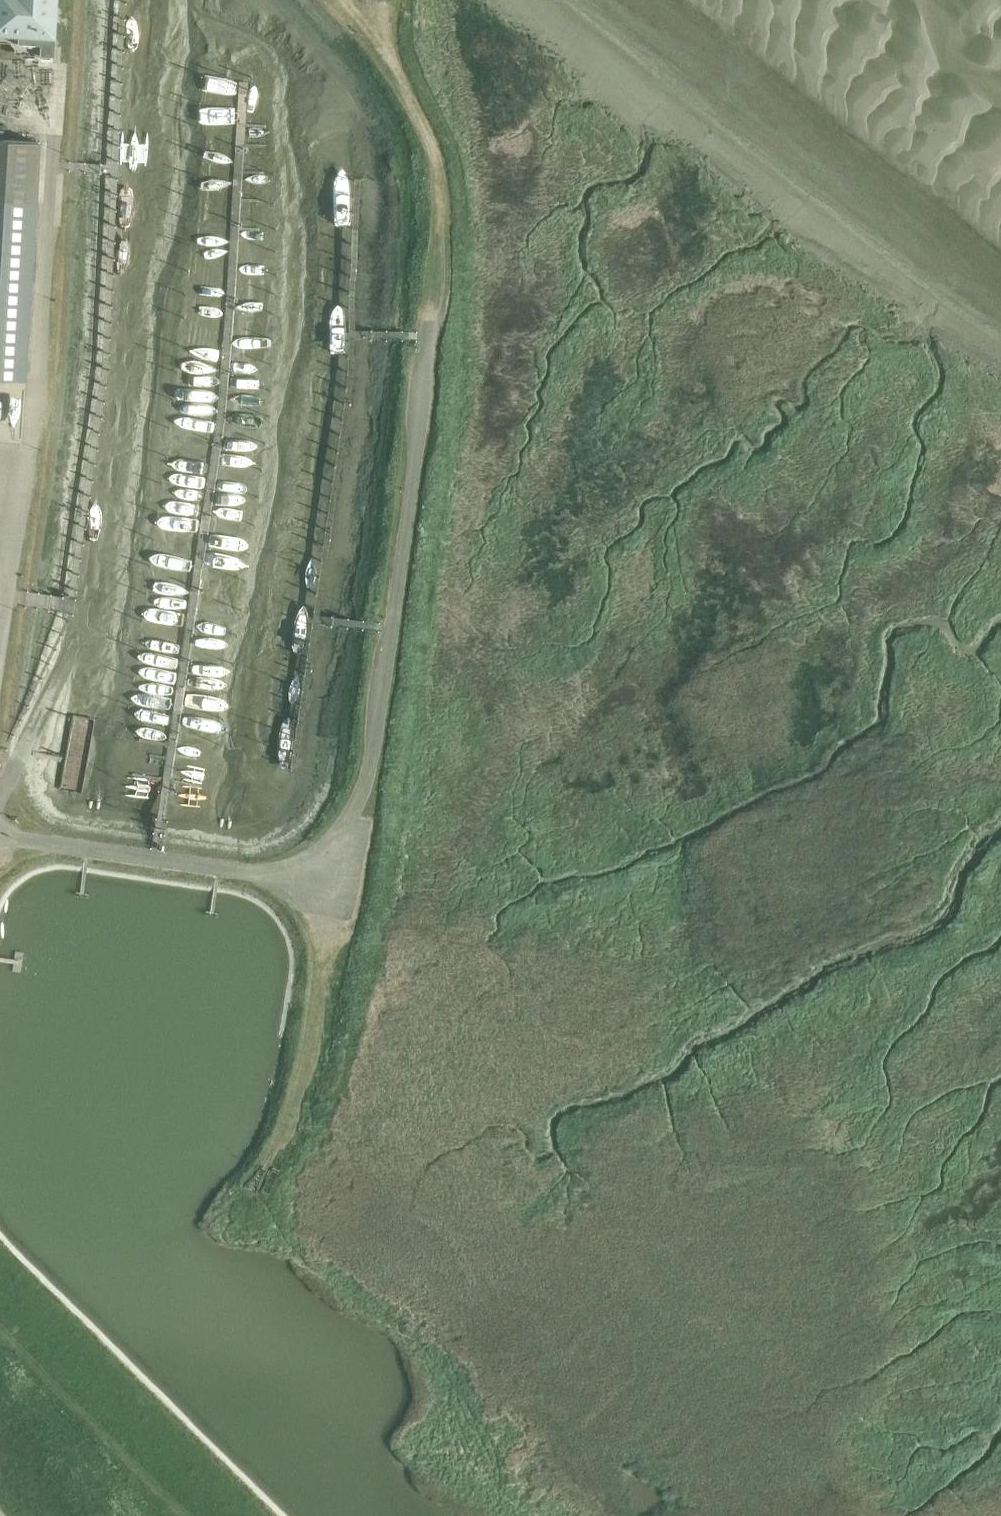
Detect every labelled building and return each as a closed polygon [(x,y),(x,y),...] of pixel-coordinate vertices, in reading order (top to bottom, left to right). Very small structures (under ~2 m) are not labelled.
[(12,36),(14,36),(17,36),(17,43),(41,45),(40,55),(54,56),(54,46),(57,0),(0,0),(0,35),(12,36)] [(74,131),(76,66),(49,66),(47,130),(74,131)] [(26,380),(36,201),(40,143),(0,140),(0,378),(26,380)]
